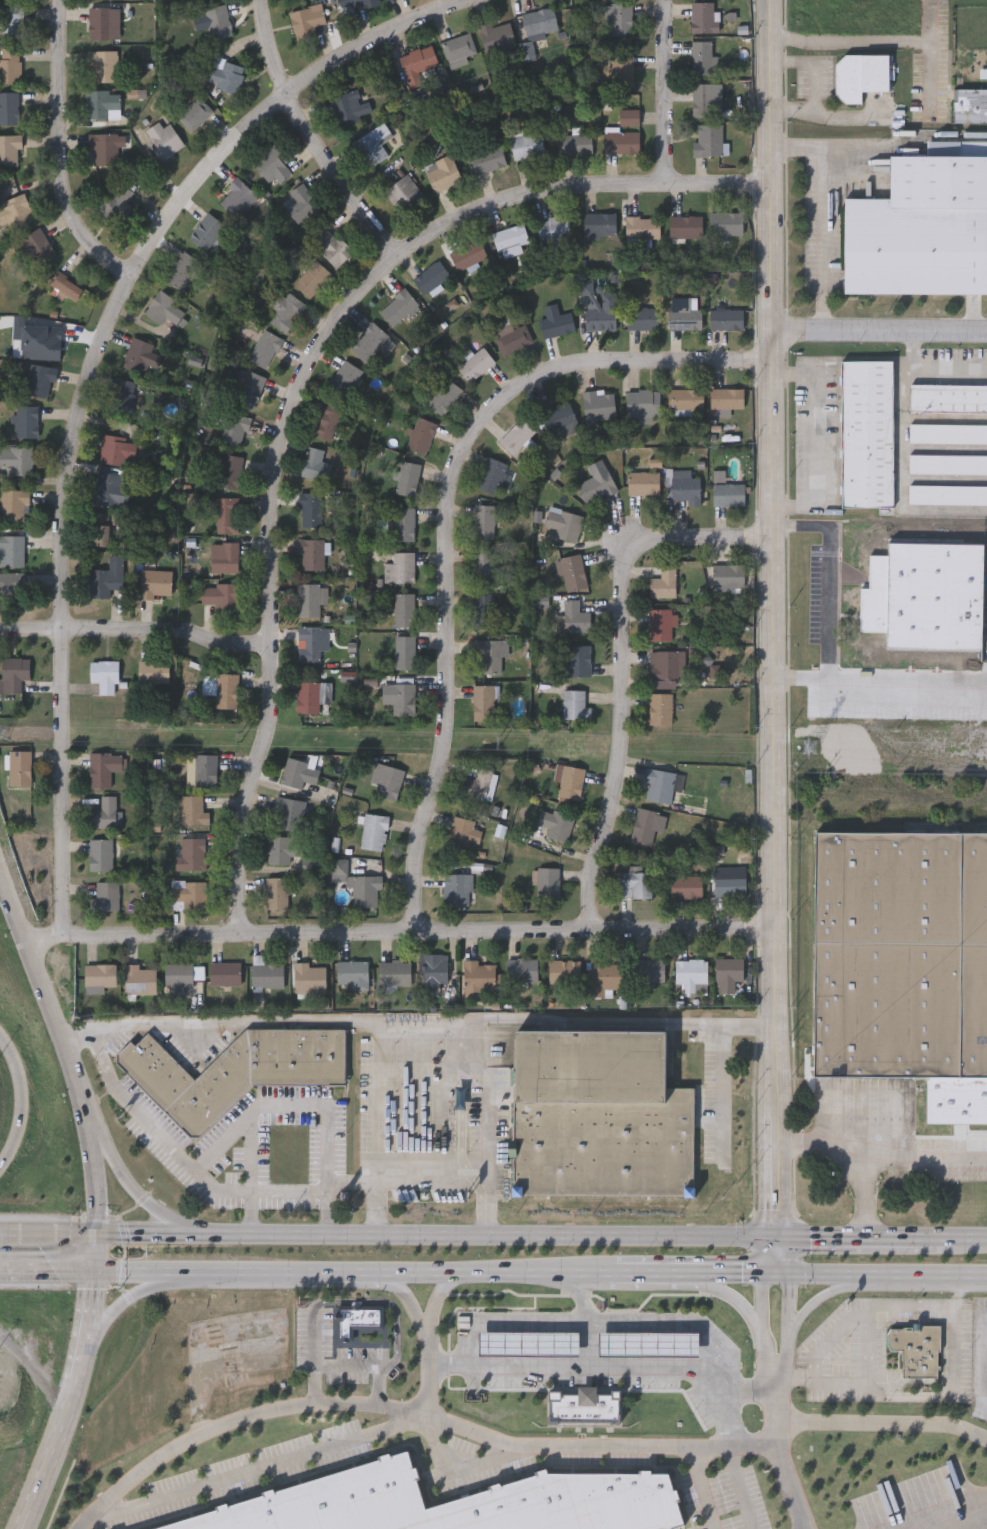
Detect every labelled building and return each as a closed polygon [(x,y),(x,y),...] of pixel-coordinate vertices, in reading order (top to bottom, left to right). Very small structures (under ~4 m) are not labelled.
[(379,2),(379,0),(349,0),(352,10),(379,2)] [(632,0),(633,33),(609,33),(608,0),(632,0)] [(692,29),(692,0),(714,0),(714,8),(719,8),(719,29),(692,29)] [(203,6),(225,1),(231,33),(209,37),(203,6)] [(325,20),(313,23),(316,34),(295,39),(288,8),(321,1),(325,20)] [(23,4),(23,36),(1,36),(1,4),(23,4)] [(88,4),(111,4),(111,37),(88,37),(88,4)] [(557,27),(526,33),(522,10),(553,5),(557,27)] [(481,21),(511,21),(511,47),(481,47),(481,21)] [(477,52),(449,61),(441,39),(469,30),(477,52)] [(692,38),(712,38),(712,53),(716,53),(716,71),(692,71),(692,38)] [(398,52),(431,42),(438,63),(404,73),(398,52)] [(20,80),(0,80),(0,45),(20,45),(20,80)] [(116,79),(88,79),(88,47),(116,47),(116,79)] [(888,89),(861,88),(861,103),(845,102),(835,92),(835,61),(844,52),(889,53),(888,89)] [(245,64),(236,92),(203,80),(213,53),(245,64)] [(634,84),(611,84),(611,53),(634,53),(634,84)] [(692,115),(692,80),(713,80),(713,115),(692,115)] [(329,94),(357,87),(360,100),(369,98),(372,113),(337,122),(329,94)] [(952,87),(986,87),(986,120),(952,120),(952,87)] [(119,115),(86,115),(86,88),(119,88),(119,115)] [(17,123),(0,123),(0,90),(17,90),(17,123)] [(213,109),(191,130),(175,114),(197,93),(213,109)] [(639,123),(619,123),(619,107),(639,107),(639,123)] [(184,142),(163,158),(142,129),(157,118),(162,125),(168,121),(184,142)] [(390,131),(379,137),(388,153),(366,166),(350,140),(383,120),(390,131)] [(722,122),(722,154),(693,154),(693,140),(697,140),(697,122),(722,122)] [(639,129),(639,151),(604,151),(604,129),(639,129)] [(514,158),(510,135),(541,130),(545,153),(514,158)] [(89,131),(116,131),(116,164),(89,164),(89,131)] [(560,132),(592,132),(592,152),(560,152),(560,132)] [(20,164),(0,164),(0,133),(20,133),(20,164)] [(474,171),(469,150),(500,142),(505,164),(474,171)] [(294,165),(276,185),(252,162),(269,143),(294,165)] [(424,161),(453,153),(461,181),(432,189),(424,161)] [(890,198),(846,197),(845,290),(986,291),(986,155),(890,154),(890,198)] [(383,189),(405,171),(425,195),(403,214),(383,189)] [(257,195),(236,216),(217,197),(238,176),(257,195)] [(133,206),(120,224),(96,207),(117,178),(133,190),(126,200),(133,206)] [(295,199),(288,189),(302,180),(319,206),(297,221),(286,205),(295,199)] [(7,220),(0,224),(0,204),(3,203),(1,199),(23,190),(34,218),(10,227),(7,220)] [(188,234),(208,210),(225,224),(205,248),(188,234)] [(616,210),(616,233),(583,233),(583,210),(616,210)] [(709,233),(709,210),(742,210),(742,233),(709,233)] [(540,242),(537,218),(568,213),(572,244),(552,247),(551,240),(540,242)] [(702,214),(702,236),(670,236),(670,214),(702,214)] [(659,215),(659,236),(626,236),(626,215),(659,215)] [(491,231),(522,221),(528,240),(497,250),(491,231)] [(336,266),(309,240),(326,223),(352,249),(336,266)] [(22,254),(14,239),(40,225),(54,252),(35,262),(29,250),(22,254)] [(487,254),(458,269),(449,252),(478,237),(487,254)] [(163,277),(182,248),(200,260),(181,289),(163,277)] [(309,297),(291,282),(312,256),(330,270),(309,297)] [(449,274),(423,293),(412,278),(438,258),(449,274)] [(73,300),(47,282),(56,268),(83,287),(73,300)] [(393,325),(378,309),(403,285),(418,301),(393,325)] [(165,316),(159,323),(142,310),(160,287),(186,308),(174,323),(165,316)] [(275,308),(267,302),(277,290),(283,294),(288,289),(305,303),(283,331),(267,318),(275,308)] [(616,327),(585,327),(585,306),(602,306),(602,291),(616,291),(616,327)] [(669,327),(669,295),(690,295),(690,306),(700,306),(700,327),(669,327)] [(559,312),(571,309),(575,329),(542,336),(538,317),(546,316),(544,303),(557,300),(559,312)] [(657,327),(627,327),(627,306),(657,306),(657,327)] [(742,307),(742,327),(710,327),(710,307),(742,307)] [(389,335),(365,361),(348,345),(372,319),(389,335)] [(35,352),(36,320),(58,321),(57,353),(35,352)] [(493,334),(511,325),(512,328),(524,321),(533,339),(504,354),(493,334)] [(282,336),(266,367),(247,357),(263,326),(282,336)] [(122,366),(130,335),(153,341),(144,372),(122,366)] [(494,359),(469,381),(456,366),(482,344),(494,359)] [(326,391),(341,357),(360,366),(346,399),(326,391)] [(841,505),(841,359),(893,359),(893,505),(841,505)] [(54,380),(50,379),(47,395),(23,391),(28,361),(57,366),(54,380)] [(252,407),(229,397),(244,366),(266,376),(252,407)] [(139,381),(129,414),(109,408),(119,375),(139,381)] [(462,388),(442,414),(426,402),(446,375),(462,388)] [(910,383),(986,384),(986,411),(910,410),(910,383)] [(703,386),(703,407),(668,407),(668,386),(703,386)] [(742,386),(742,405),(710,405),(710,386),(742,386)] [(584,417),(582,389),(613,387),(615,416),(584,417)] [(658,387),(658,413),(626,414),(626,387),(658,387)] [(538,407),(567,396),(577,422),(549,433),(538,407)] [(343,406),(330,439),(309,431),(322,398),(343,406)] [(37,403),(37,436),(15,436),(15,403),(37,403)] [(241,443),(220,440),(224,410),(252,414),(250,429),(243,428),(241,443)] [(406,446),(418,414),(437,421),(425,453),(406,446)] [(512,453),(498,440),(520,415),(535,429),(512,453)] [(910,423),(986,423),(986,442),(910,441),(910,423)] [(100,461),(102,433),(132,435),(130,464),(100,461)] [(11,464),(0,464),(0,444),(33,444),(33,473),(11,473),(11,464)] [(327,480),(301,473),(308,444),(325,448),(322,459),(331,461),(327,480)] [(217,486),(219,452),(241,453),(240,487),(217,486)] [(910,453),(986,454),(986,473),(909,472),(910,453)] [(508,463),(495,493),(476,486),(489,455),(508,463)] [(576,483),(592,474),(587,463),(601,456),(617,487),(586,503),(576,483)] [(414,495),(394,492),(401,458),(421,462),(414,495)] [(700,475),(700,504),(687,504),(687,497),(671,497),(671,468),(690,468),(690,475),(700,475)] [(119,506),(93,502),(98,469),(123,473),(119,506)] [(627,493),(627,470),(658,470),(658,493),(627,493)] [(712,504),(712,481),(744,481),(744,504),(712,504)] [(909,484),(986,484),(986,502),(909,502),(909,484)] [(29,518),(0,518),(0,487),(29,487),(29,518)] [(322,525),(299,525),(299,491),(322,491),(322,525)] [(216,495),(238,495),(238,532),(216,532),(216,495)] [(494,536),(473,536),(473,503),(494,503),(494,536)] [(394,538),(394,505),(414,505),(414,538),(394,538)] [(542,532),(549,505),(582,514),(575,541),(542,532)] [(110,544),(92,544),(92,511),(110,511),(110,544)] [(1,547),(0,547),(0,533),(24,533),(24,564),(1,564),(1,547)] [(298,567),(298,536),(324,536),(324,567),(298,567)] [(239,540),(239,571),(211,571),(211,551),(221,551),(221,540),(239,540)] [(983,547),(887,545),(886,558),(869,558),(869,591),(860,590),(859,635),(885,635),(885,650),(981,651),(983,547)] [(494,580),(472,580),(472,546),(494,546),(494,580)] [(383,561),(393,561),(393,549),(414,549),(414,581),(383,581),(383,561)] [(557,557),(579,551),(588,584),(565,590),(557,557)] [(124,554),(123,587),(111,587),(111,596),(88,595),(89,567),(109,567),(109,553),(124,554)] [(648,595),(648,577),(660,577),(660,563),(675,563),(675,595),(648,595)] [(743,586),(712,586),(712,563),(743,563),(743,586)] [(702,564),(702,577),(679,577),(679,564),(702,564)] [(140,594),(140,567),(171,568),(170,594),(140,594)] [(17,592),(0,592),(0,571),(17,571),(17,592)] [(319,614),(298,614),(298,581),(319,581),(319,614)] [(201,582),(238,582),(238,604),(201,604),(201,582)] [(394,624),(394,591),(413,591),(413,624),(394,624)] [(473,625),(473,592),(494,592),(494,625),(473,625)] [(589,629),(564,629),(564,598),(578,598),(578,610),(589,610),(589,629)] [(672,638),(649,638),(649,606),(672,606),(672,638)] [(298,660),(298,623),(322,623),(322,660),(298,660)] [(412,666),(394,666),(394,633),(412,633),(412,666)] [(500,637),(500,671),(481,671),(481,651),(474,651),(474,637),(500,637)] [(590,643),(590,675),(567,675),(567,643),(590,643)] [(654,649),(686,649),(686,677),(654,677),(654,649)] [(4,656),(29,656),(29,677),(20,677),(20,691),(4,691),(4,656)] [(117,658),(117,692),(99,692),(99,680),(89,680),(89,658),(117,658)] [(168,681),(138,680),(138,658),(169,658),(168,681)] [(215,693),(202,693),(202,672),(237,672),(237,706),(215,706),(215,693)] [(319,711),(297,711),(297,679),(319,679),(319,711)] [(414,681),(414,713),(393,713),(393,681),(414,681)] [(495,682),(495,719),(472,719),(472,682),(495,682)] [(590,717),(562,717),(562,688),(585,688),(585,705),(590,705),(590,717)] [(648,723),(648,691),(671,691),(671,723),(648,723)] [(31,784),(9,784),(9,749),(31,749),(31,784)] [(89,784),(89,750),(124,750),(124,768),(111,768),(111,784),(89,784)] [(217,752),(217,783),(187,783),(187,752),(217,752)] [(315,783),(303,779),(301,787),(280,780),(287,755),(321,765),(315,783)] [(396,799),(377,793),(380,784),(369,781),(375,760),(404,769),(396,799)] [(584,767),(579,797),(557,793),(562,763),(584,767)] [(463,775),(475,777),(478,766),(495,770),(488,800),(459,793),(463,775)] [(685,772),(682,789),(672,787),(670,801),(643,797),(648,766),(685,772)] [(116,825),(89,825),(89,806),(100,806),(100,793),(116,793),(116,825)] [(209,809),(209,822),(179,822),(179,793),(202,793),(202,809),(209,809)] [(271,824),(276,794),(306,799),(300,830),(271,824)] [(630,839),(638,804),(659,810),(651,844),(630,839)] [(536,822),(541,805),(574,815),(566,841),(546,835),(549,826),(536,822)] [(381,850),(358,844),(366,811),(389,816),(381,850)] [(445,845),(454,814),(483,822),(478,842),(469,839),(466,851),(445,845)] [(814,1075),(986,1076),(986,834),(815,833),(814,1075)] [(302,834),(302,853),(289,853),(289,861),(267,861),(267,834),(302,834)] [(113,869),(89,869),(89,836),(113,836),(113,869)] [(204,836),(204,868),(174,868),(174,854),(180,854),(180,836),(204,836)] [(352,904),(352,886),(345,886),(345,879),(330,879),(330,856),(347,856),(347,873),(380,873),(380,904),(352,904)] [(558,896),(536,896),(536,865),(558,865),(558,896)] [(651,896),(619,896),(619,869),(629,869),(629,865),(651,865),(651,896)] [(736,865),(736,871),(745,871),(745,895),(714,895),(714,865),(736,865)] [(443,903),(443,871),(471,871),(471,903),(443,903)] [(670,896),(670,873),(701,873),(701,896),(670,896)] [(265,906),(265,875),(287,875),(287,906),(265,906)] [(119,908),(95,908),(95,879),(119,879),(119,908)] [(172,880),(206,880),(206,907),(172,907),(172,880)] [(447,951),(447,981),(438,981),(438,993),(419,993),(419,951),(447,951)] [(283,985),(251,985),(251,953),(263,953),(263,962),(283,962),(283,985)] [(537,956),(537,980),(506,980),(506,956),(537,956)] [(664,956),(664,982),(632,982),(632,956),(664,956)] [(742,979),(734,979),(734,991),(716,991),(716,956),(742,956),(742,979)] [(675,980),(675,957),(706,957),(706,991),(684,991),(684,980),(675,980)] [(367,982),(336,982),(336,958),(367,958),(367,982)] [(410,983),(379,983),(379,958),(410,958),(410,983)] [(547,982),(547,958),(580,958),(580,982),(547,982)] [(621,987),(612,987),(612,995),(590,995),(590,958),(621,958),(621,987)] [(240,960),(240,983),(209,983),(209,960),(240,960)] [(309,960),(309,964),(325,964),(325,989),(294,989),(294,960),(309,960)] [(495,960),(495,988),(463,988),(463,960),(495,960)] [(116,984),(84,984),(84,962),(116,962),(116,984)] [(203,976),(193,976),(193,983),(184,983),(184,991),(165,991),(165,962),(203,962),(203,976)] [(124,964),(155,964),(155,992),(124,992),(124,964)] [(246,1028),(344,1028),(344,1084),(252,1084),(192,1140),(113,1056),(130,1039),(134,1044),(148,1030),(193,1078),(246,1028)] [(666,1028),(666,1087),(693,1087),(693,1194),(514,1194),(514,1034),(511,1034),(511,1028),(666,1028)] [(339,1304),(383,1303),(383,1327),(353,1328),(353,1340),(336,1340),(335,1314),(339,1314),(339,1304)] [(940,1324),(939,1350),(937,1350),(936,1377),(902,1376),(902,1350),(887,1350),(887,1325),(912,1325),(912,1323),(940,1324)] [(479,1355),(478,1330),(579,1330),(579,1354),(479,1355)] [(599,1355),(599,1331),(699,1330),(700,1354),(599,1355)] [(548,1389),(562,1389),(562,1392),(579,1392),(579,1384),(597,1384),(597,1392),(612,1392),(612,1388),(620,1388),(620,1422),(548,1422),(548,1389)] [(685,1526),(675,1528),(149,1528),(408,1451),(425,1508),(545,1472),(669,1473),(685,1526)]
